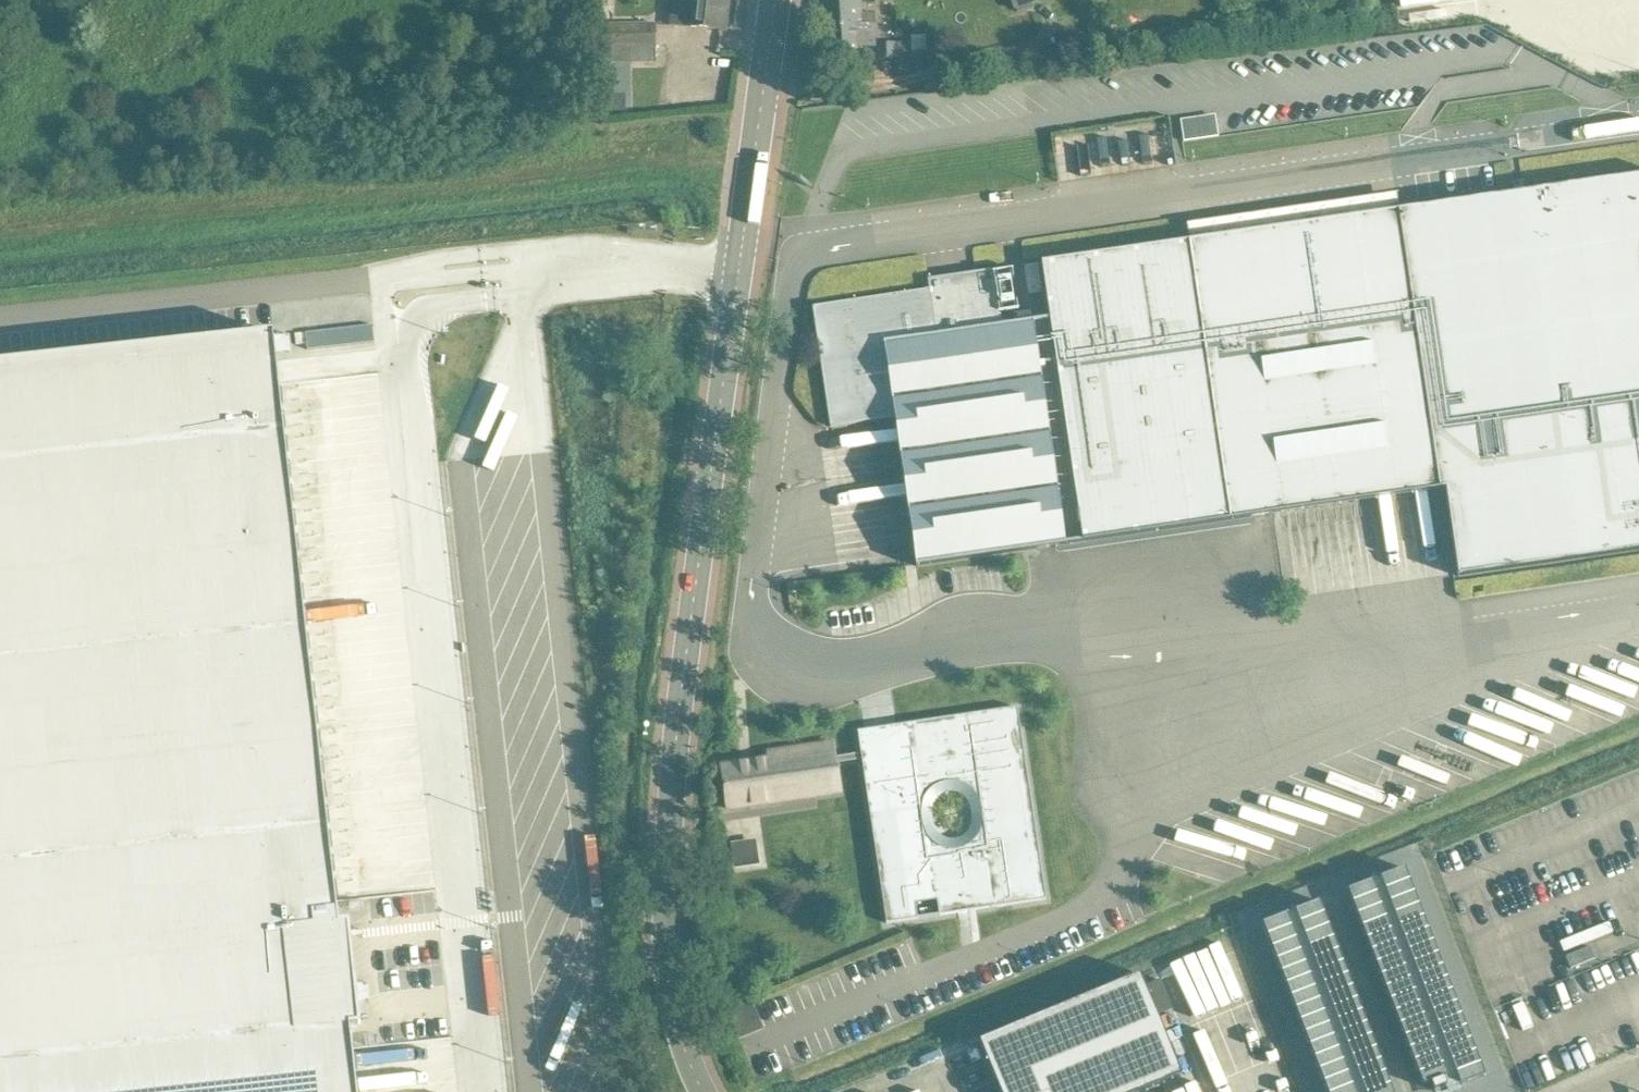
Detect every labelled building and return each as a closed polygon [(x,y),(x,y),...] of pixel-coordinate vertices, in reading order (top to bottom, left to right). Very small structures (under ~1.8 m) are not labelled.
[(670,25),(722,31),(725,0),(673,0),(670,25)] [(862,8),(867,8),(867,2),(861,3),(861,0),(823,0),(827,73),(860,71),(859,48),(865,47),(862,8)] [(1015,8),(1037,0),(1012,0),(1015,8)] [(655,47),(655,23),(599,23),(599,48),(655,47)] [(903,42),(880,44),(881,58),(882,58),(896,58),(898,67),(920,67),(920,53),(912,53),(911,42),(903,42)] [(1185,118),(1188,139),(1223,134),(1219,112),(1185,118)] [(1398,211),(1399,212),(1042,263),(1050,319),(1010,325),(999,327),(990,271),(927,280),(929,290),(812,307),(830,428),(895,418),(916,564),(1003,552),(1065,543),(1445,488),(1458,577),(1638,551),(1638,176),(1398,211)] [(1038,264),(1025,266),(1029,294),(1042,292),(1038,264)] [(0,363),(0,1091),(357,1091),(350,1025),(360,1024),(349,924),(338,925),(338,923),(273,333),(0,363)] [(853,754),(835,757),(833,743),(767,753),(768,759),(721,766),(726,808),(840,791),(836,764),(862,760),(867,797),(874,796),(893,920),(886,921),(886,923),(940,915),(939,908),(990,900),(991,907),(1046,899),(1045,897),(1039,898),(1020,774),(1025,773),(1016,710),(1017,709),(1017,707),(969,714),(970,722),(901,732),(903,747),(863,753),(861,753),(853,754)] [(1380,878),(1347,890),(1423,1085),(1430,1083),(1433,1091),(1446,1086),(1448,1090),(1460,1085),(1485,1076),(1404,868),(1380,878)] [(1262,923),(1327,1091),(1393,1091),(1319,901),(1286,914),(1262,923)] [(1565,956),(1570,968),(1595,958),(1590,946),(1565,956)] [(1000,1091),(1140,1091),(1182,1075),(1140,974),(979,1041),(1000,1091)] [(1160,980),(1146,986),(1158,1014),(1172,1009),(1160,980)]
